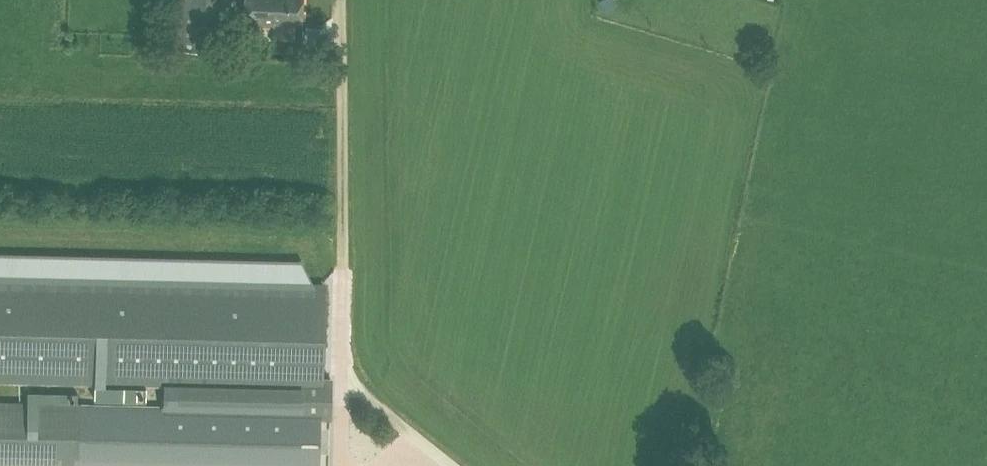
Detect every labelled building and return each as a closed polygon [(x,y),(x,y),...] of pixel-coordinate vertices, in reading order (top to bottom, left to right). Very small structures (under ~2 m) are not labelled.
[(216,0),(163,0),(163,9),(162,48),(227,52),(227,31),(216,30),(216,0)] [(245,23),(281,25),(281,22),(301,23),(302,0),(246,0),(245,23)] [(614,0),(600,0),(606,11),(617,4),(614,0)] [(0,277),(0,380),(147,384),(147,382),(163,382),(319,386),(319,380),(319,377),(322,286),(0,277)] [(0,402),(0,465),(320,465),(321,420),(329,420),(330,377),(319,377),(319,380),(319,386),(163,382),(163,406),(0,402)]
